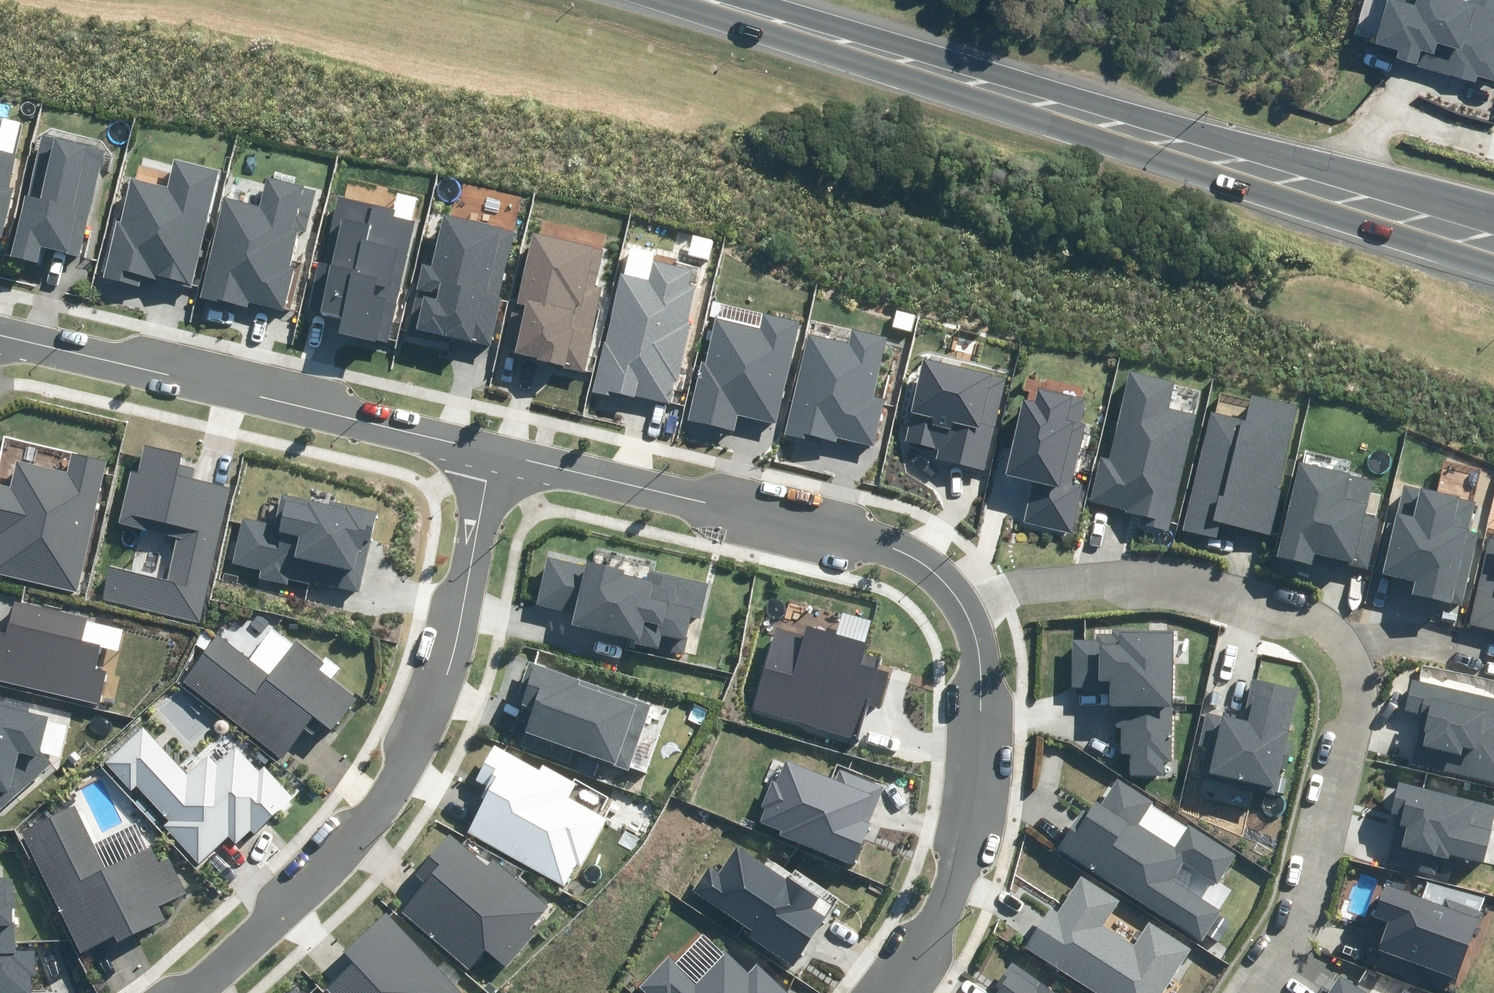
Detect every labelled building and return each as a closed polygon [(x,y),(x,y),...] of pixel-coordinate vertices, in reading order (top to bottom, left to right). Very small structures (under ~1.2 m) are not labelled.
[(1376,43),(1472,70),(1475,63),(1493,68),(1493,0),(1388,0),(1376,43)] [(41,248),(80,257),(105,149),(42,135),(28,197),(25,196),(11,256),(38,262),(41,248)] [(1,237),(13,188),(8,187),(16,155),(0,151),(0,237),(1,237)] [(143,273),(191,285),(220,171),(174,160),(167,187),(131,178),(120,222),(117,222),(103,277),(139,286),(143,273)] [(249,301),(284,310),(295,269),(289,267),(298,232),(306,234),(317,191),(267,178),(260,206),(224,197),(198,296),(248,309),(249,301)] [(337,333),(387,344),(415,221),(393,216),(395,210),(335,197),(310,311),(341,318),(337,333)] [(452,336),(490,345),(516,231),(445,214),(433,266),(423,264),(407,332),(451,342),(452,336)] [(513,355),(583,372),(603,287),(595,285),(603,249),(535,233),(508,345),(515,347),(513,355)] [(625,393),(669,403),(674,381),(679,382),(693,323),(687,321),(694,286),(687,285),(691,270),(654,262),(651,279),(621,272),(594,392),(624,399),(625,393)] [(738,415),(777,423),(799,322),(764,314),(760,328),(716,318),(706,364),(699,362),(686,421),(734,431),(738,415)] [(837,436),(874,445),(885,401),(872,398),(887,338),(853,329),(849,344),(809,334),(784,436),(820,445),(821,440),(835,443),(837,436)] [(937,460),(985,471),(1006,378),(923,359),(905,441),(940,449),(937,460)] [(1140,525),(1170,532),(1198,415),(1170,409),(1176,384),(1130,374),(1110,460),(1101,458),(1090,503),(1143,515),(1140,525)] [(1023,523),(1072,533),(1083,485),(1073,483),(1086,425),(1079,423),(1084,398),(1038,388),(1034,402),(1023,399),(1006,475),(1032,481),(1023,523)] [(1220,522),(1272,535),(1282,491),(1277,490),(1297,405),(1254,394),(1247,421),(1211,413),(1182,530),(1216,538),(1220,522)] [(102,600),(201,624),(233,489),(191,479),(194,467),(180,464),(183,453),(145,444),(138,473),(130,471),(117,523),(177,537),(167,579),(110,566),(102,600)] [(76,592),(106,460),(71,453),(67,471),(17,460),(11,486),(0,483),(0,575),(76,592)] [(1315,555),(1368,568),(1380,519),(1365,516),(1374,480),(1298,461),(1274,557),(1312,566),(1315,555)] [(1411,594),(1462,606),(1479,532),(1467,530),(1474,501),(1403,485),(1382,575),(1413,582),(1411,594)] [(290,576),(356,592),(376,511),(331,499),(329,505),(281,493),(273,525),(242,518),(231,563),(262,570),(260,578),(288,585),(290,576)] [(1489,538),(1471,625),(1493,630),(1493,539),(1489,538)] [(636,643),(683,654),(691,618),(700,620),(708,584),(646,571),(644,578),(624,574),(625,569),(588,561),(587,566),(546,557),(535,604),(574,612),(571,623),(637,638),(636,643)] [(100,704),(107,672),(97,669),(102,646),(83,642),(89,617),(14,600),(7,632),(0,630),(0,682),(100,704)] [(751,710),(852,740),(864,701),(880,706),(890,672),(877,668),(880,658),(865,654),(868,642),(807,624),(804,636),(775,627),(751,710)] [(1131,774),(1164,775),(1164,761),(1169,761),(1173,631),(1113,629),(1112,635),(1097,634),(1096,640),(1073,640),(1071,686),(1109,687),(1109,704),(1117,704),(1116,726),(1121,727),(1121,753),(1132,753),(1131,774)] [(183,681),(282,754),(310,716),(333,734),(359,699),(321,671),(328,662),(297,639),(271,674),(218,635),(183,681)] [(572,749),(629,770),(652,706),(529,661),(518,692),(525,694),(521,706),(536,711),(523,746),(567,762),(572,749)] [(1493,781),(1493,698),(1411,679),(1404,711),(1421,715),(1410,762),(1493,781)] [(1201,778),(1275,794),(1298,690),(1252,680),(1243,720),(1206,712),(1199,747),(1207,749),(1201,778)] [(40,750),(49,717),(0,705),(0,809),(52,763),(40,750)] [(162,825),(199,864),(231,835),(237,842),(250,830),(253,834),(292,797),(264,766),(258,772),(236,748),(217,766),(207,754),(186,774),(143,728),(106,763),(132,790),(138,785),(170,818),(162,825)] [(468,832),(564,884),(576,861),(582,864),(607,820),(568,799),(577,784),(542,765),(539,770),(493,746),(474,781),(484,786),(479,795),(486,799),(468,832)] [(779,835),(852,864),(884,784),(840,767),(836,779),(786,760),(777,782),(772,780),(761,806),(767,808),(761,822),(781,830),(779,835)] [(1056,846),(1201,941),(1221,911),(1173,880),(1184,863),(1217,884),(1237,854),(1190,824),(1175,847),(1141,824),(1155,802),(1117,777),(1100,804),(1095,800),(1087,812),(1081,808),(1056,846)] [(1450,860),(1451,853),(1484,861),(1493,822),(1493,806),(1399,783),(1391,814),(1403,817),(1392,864),(1437,875),(1441,858),(1450,860)] [(114,937),(117,944),(166,920),(159,905),(185,893),(168,857),(157,863),(149,846),(104,868),(75,807),(22,832),(80,953),(114,937)] [(506,967),(536,934),(529,927),(547,907),(492,860),(487,866),(451,835),(416,876),(423,882),(399,910),(469,971),(487,950),(506,967)] [(749,937),(793,967),(833,907),(738,845),(719,874),(707,865),(690,890),(753,931),(749,937)] [(1099,992),(1162,992),(1191,948),(1148,921),(1132,945),(1103,927),(1119,902),(1081,877),(1058,912),(1051,908),(1026,947),(1099,992)] [(29,976),(36,976),(35,951),(16,952),(13,878),(0,878),(0,992),(30,992),(29,976)] [(1388,922),(1377,951),(1456,979),(1476,923),(1481,925),(1485,913),(1445,899),(1442,906),(1385,886),(1374,917),(1388,922)] [(386,912),(322,971),(331,981),(325,987),(330,992),(462,992),(386,912)] [(788,991),(758,963),(750,972),(726,950),(694,983),(668,959),(641,988),(646,992),(787,992),(788,991)] [(1010,963),(994,986),(999,989),(996,992),(1055,992),(1010,963)] [(1316,992),(1365,992),(1340,976),(1329,992),(1321,986),(1316,992)]
